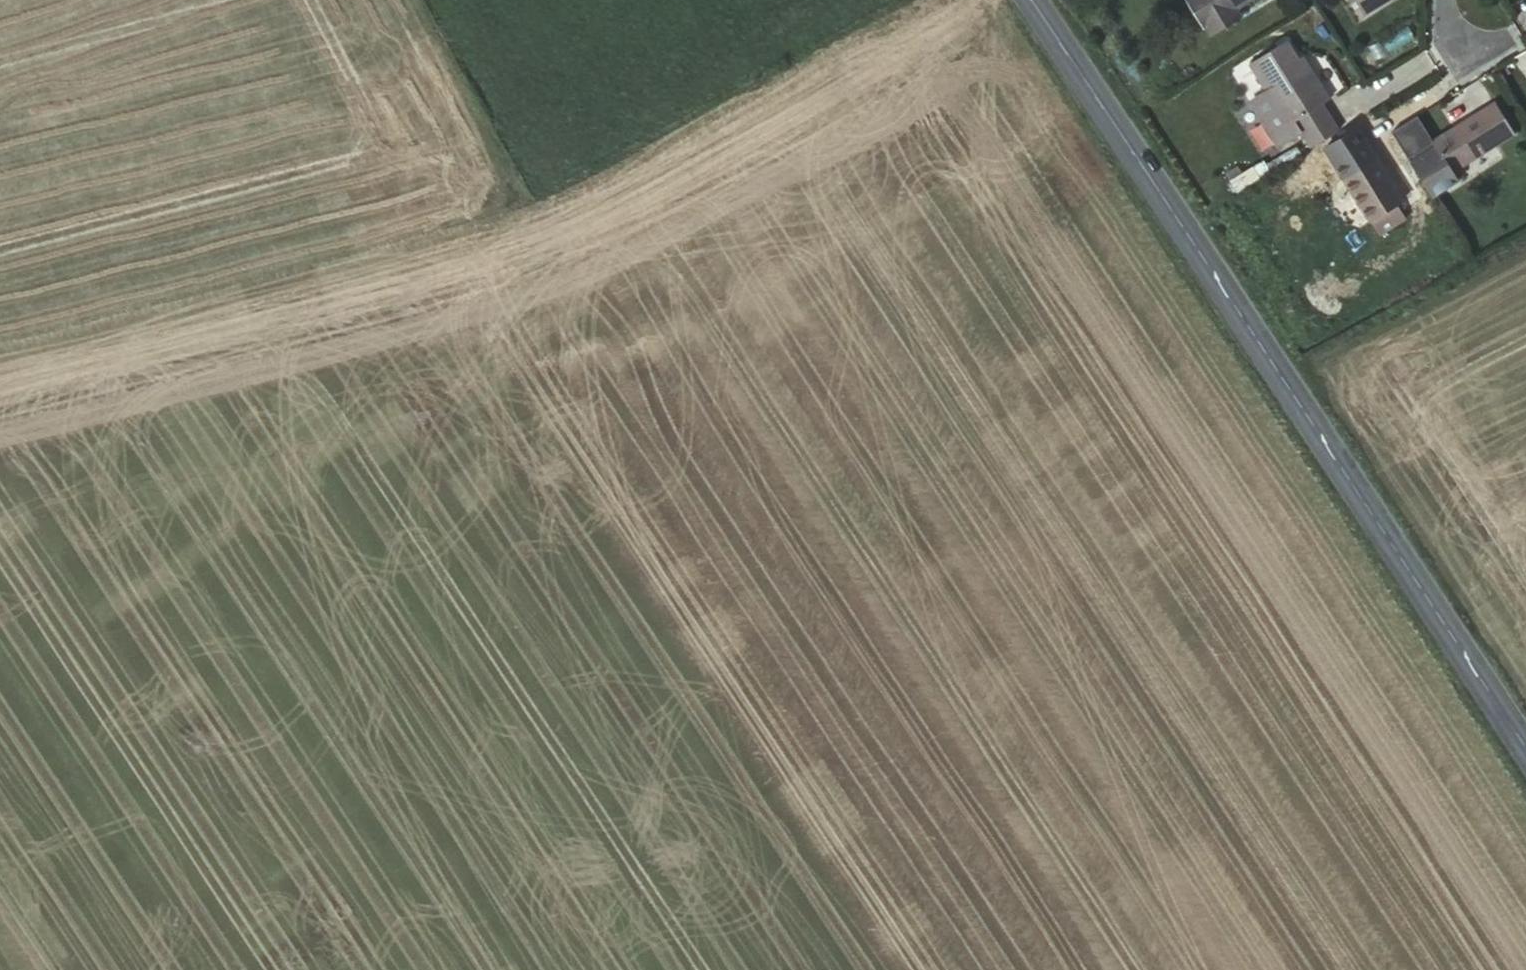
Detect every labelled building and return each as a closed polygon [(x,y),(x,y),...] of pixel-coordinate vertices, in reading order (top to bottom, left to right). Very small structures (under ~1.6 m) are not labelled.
[(1262,0),(1184,0),(1210,41),(1239,26),(1234,15),(1262,0)] [(1339,27),(1381,4),(1378,0),(1323,0),(1339,27)] [(1381,4),(1339,27),(1349,42),(1389,19),(1381,4)] [(1248,65),(1265,93),(1245,102),(1273,148),(1294,135),(1301,147),(1335,133),(1325,109),(1328,108),(1291,41),(1248,65)] [(1517,140),(1499,112),(1435,148),(1409,162),(1431,200),(1458,184),(1454,178),(1517,140)] [(1394,135),(1409,162),(1435,148),(1419,120),(1394,135)] [(1408,209),(1361,133),(1331,149),(1377,228),(1382,226),(1389,240),(1410,227),(1402,215),(1408,209)] [(1226,180),(1235,196),(1257,182),(1248,166),(1226,180)]
